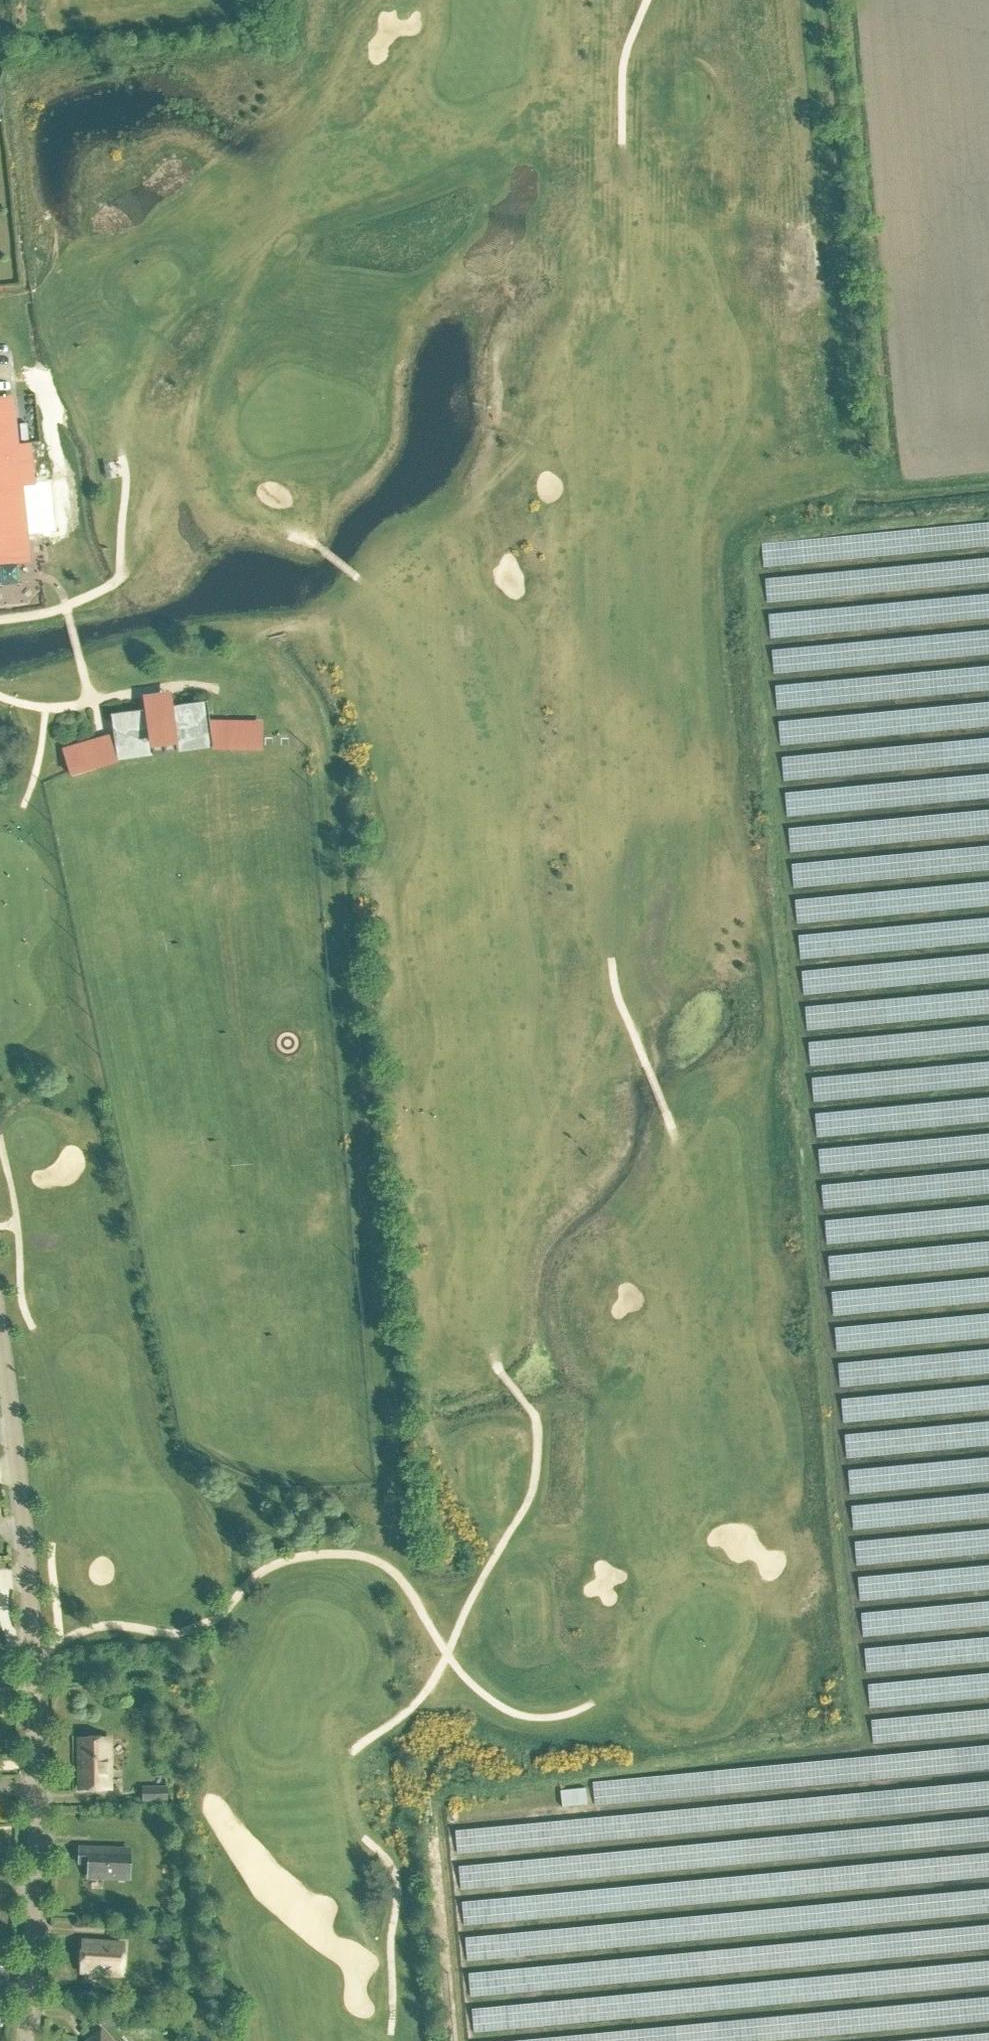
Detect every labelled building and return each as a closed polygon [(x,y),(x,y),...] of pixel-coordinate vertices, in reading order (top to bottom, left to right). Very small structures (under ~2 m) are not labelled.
[(23,533),(17,484),(27,483),(24,458),(14,460),(7,398),(0,399),(0,535),(23,533)] [(171,692),(142,696),(144,710),(110,714),(113,733),(62,748),(70,776),(118,762),(213,748),(262,750),(263,721),(210,720),(207,702),(173,705),(171,692)] [(109,1789),(109,1739),(79,1739),(79,1789),(109,1789)] [(167,1787),(142,1787),(142,1802),(168,1802),(167,1787)] [(129,1850),(79,1849),(79,1863),(89,1863),(88,1877),(128,1878),(129,1850)] [(171,1933),(158,1932),(158,1948),(170,1949),(171,1933)] [(81,1971),(121,1974),(123,1944),(83,1942),(81,1971)] [(51,1974),(72,1974),(72,1966),(51,1966),(51,1974)] [(105,2011),(104,2025),(117,2026),(118,2011),(105,2011)] [(101,2031),(89,2040),(109,2040),(101,2031)]
